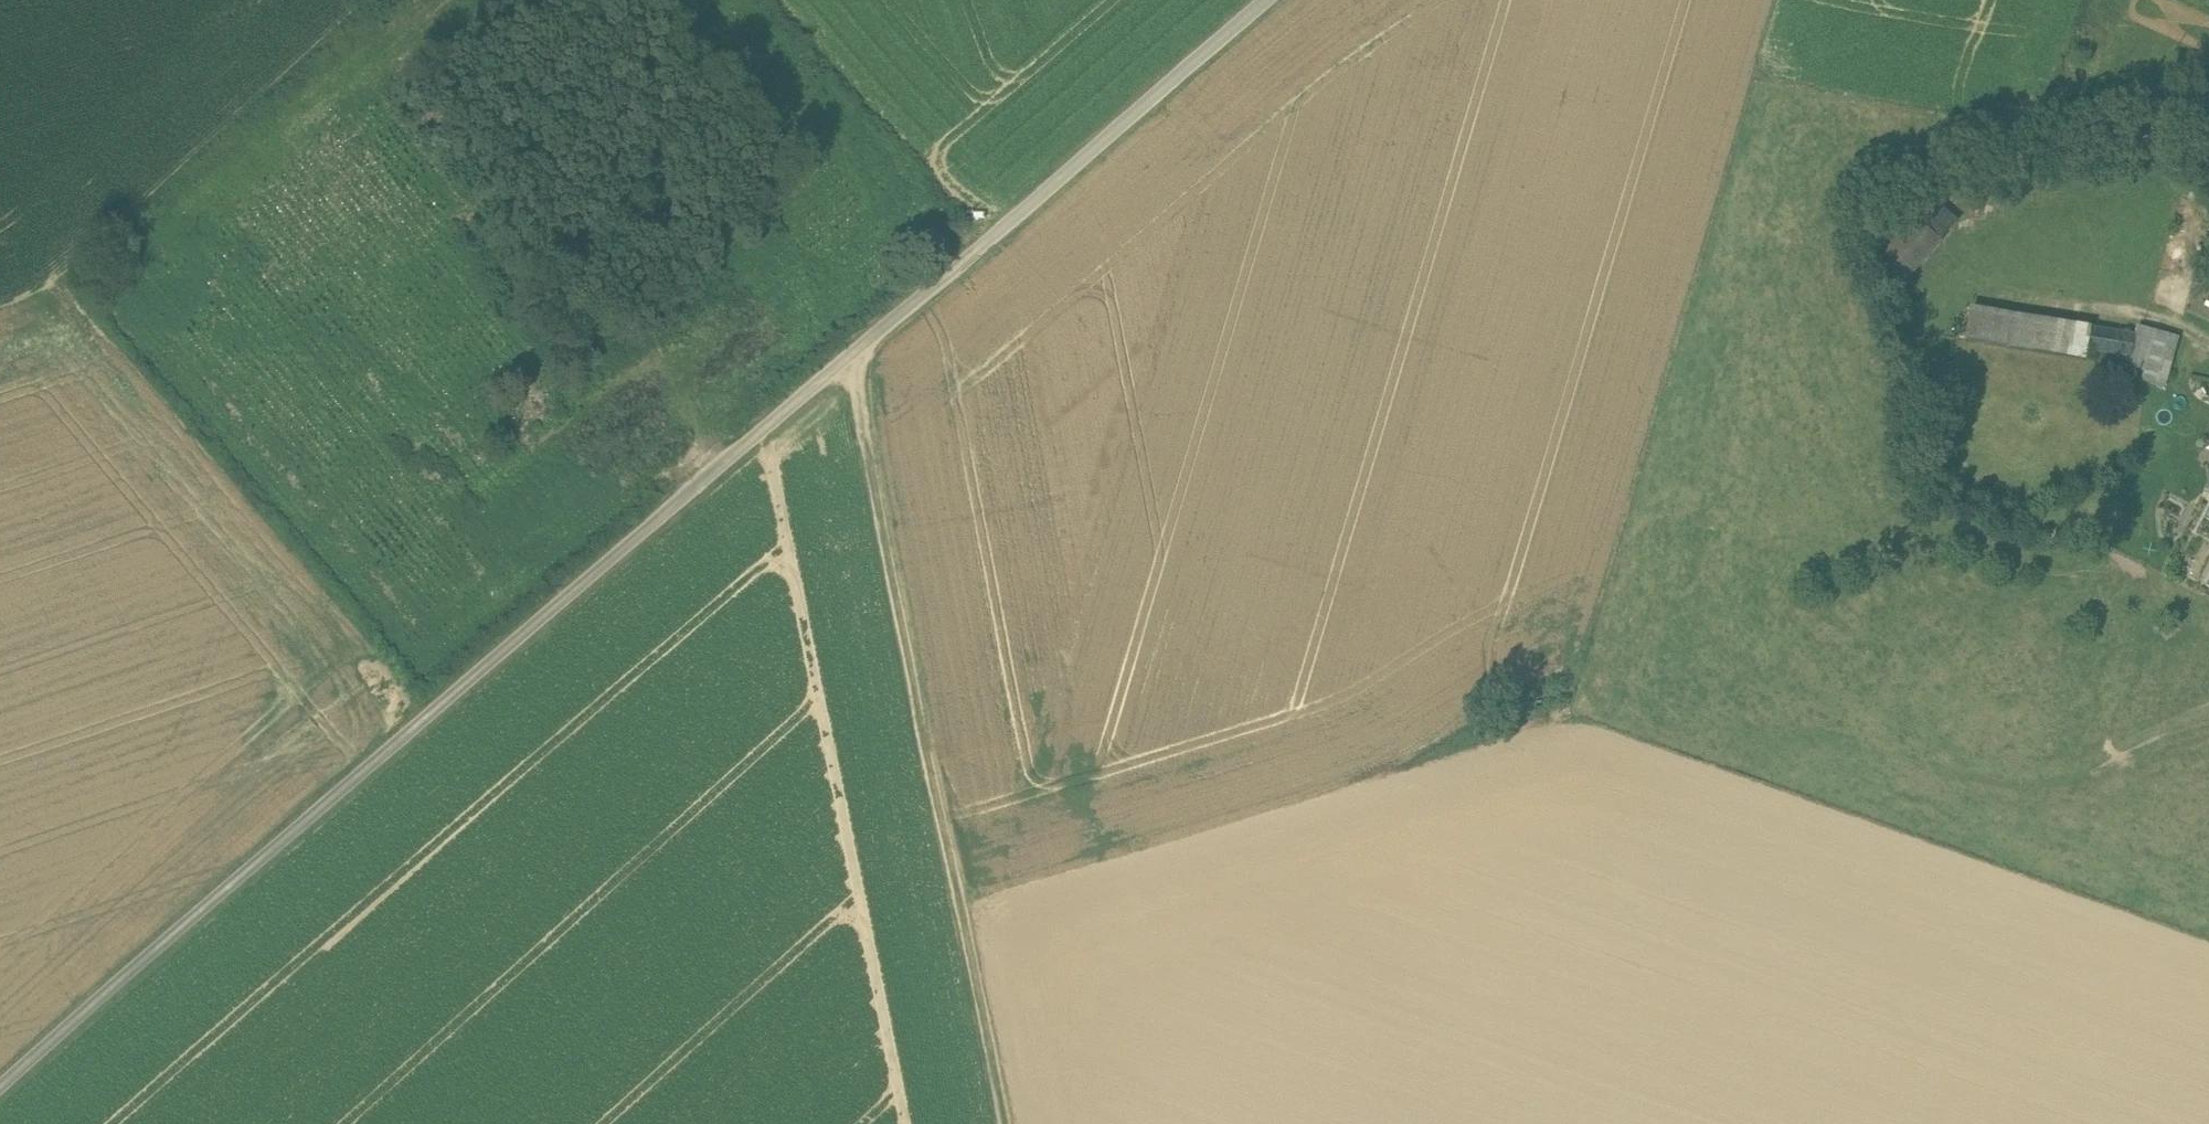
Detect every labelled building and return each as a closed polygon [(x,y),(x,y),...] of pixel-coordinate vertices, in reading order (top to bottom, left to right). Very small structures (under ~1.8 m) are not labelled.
[(1933,199),(1881,259),(1905,280),(1957,220),(1933,199)] [(2092,326),(1973,305),(1967,336),(2087,357),(2088,349),(2092,326)] [(2136,334),(2092,326),(2088,349),(2132,356),(2136,334)] [(2179,336),(2140,326),(2130,366),(2145,369),(2142,380),(2165,386),(2179,336)]
